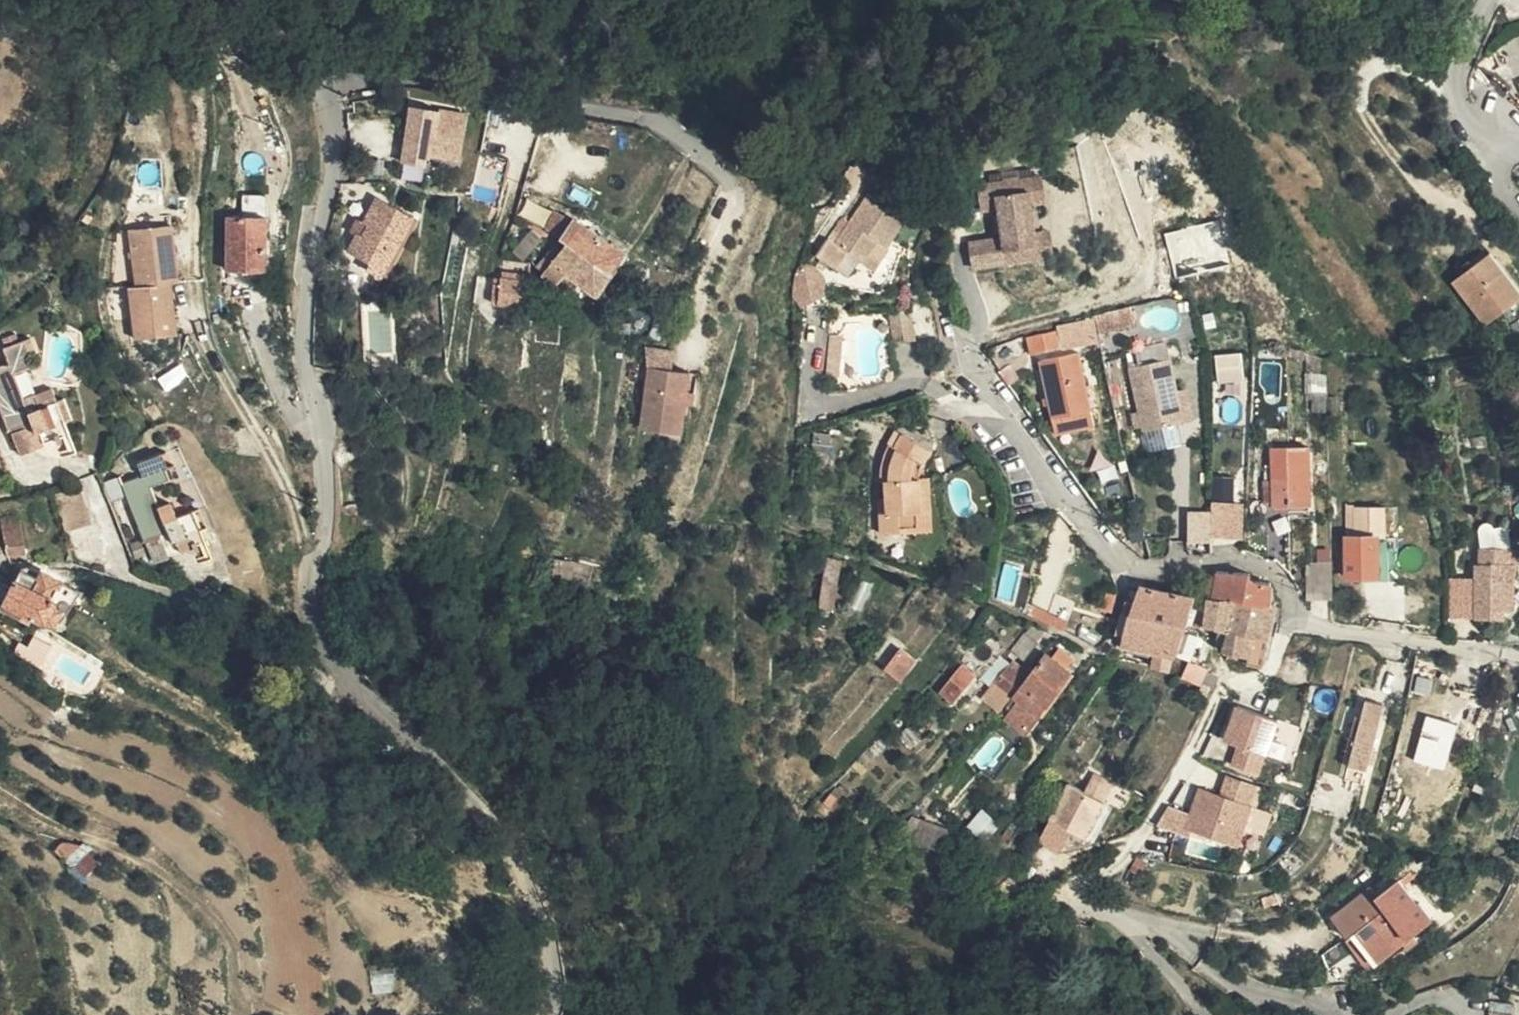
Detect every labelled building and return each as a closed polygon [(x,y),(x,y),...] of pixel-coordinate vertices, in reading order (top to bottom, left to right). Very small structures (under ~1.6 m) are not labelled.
[(459,166),(466,114),(407,106),(399,158),(459,166)] [(977,179),(978,208),(1043,205),(1042,177),(977,179)] [(859,254),(869,259),(879,236),(898,245),(913,212),(901,206),(906,192),(887,184),(881,199),(868,193),(851,236),(840,232),(827,264),(852,273),(859,254)] [(1035,230),(1033,206),(995,209),(997,237),(967,240),(969,267),(1050,260),(1048,229),(1035,230)] [(378,236),(371,250),(363,265),(390,276),(388,283),(402,288),(431,227),(391,210),(378,236)] [(169,272),(196,267),(205,265),(195,211),(160,216),(169,272)] [(607,256),(625,268),(638,247),(588,217),(569,230),(579,237),(607,256)] [(1219,221),(1165,231),(1172,268),(1226,257),(1219,221)] [(245,284),(281,287),(283,233),(247,231),(245,284)] [(362,245),(371,250),(378,236),(369,231),(362,245)] [(879,236),(869,259),(889,267),(898,245),(879,236)] [(589,282),(607,256),(579,237),(562,259),(556,256),(545,275),(579,296),(589,282)] [(608,295),(625,268),(607,256),(589,282),(608,295)] [(1453,285),(1485,325),(1518,301),(1518,297),(1489,257),(1453,285)] [(543,279),(544,274),(537,272),(538,267),(526,265),(527,259),(518,258),(516,276),(543,279)] [(169,272),(162,273),(171,323),(205,318),(196,267),(169,272)] [(539,305),(543,279),(516,276),(512,301),(539,305)] [(904,306),(881,312),(887,341),(910,336),(904,306)] [(1125,310),(1109,314),(1109,330),(1128,328),(1125,310)] [(1109,314),(1034,330),(1039,355),(1109,342),(1109,330),(1109,314)] [(53,444),(59,455),(86,445),(82,431),(86,429),(79,409),(73,411),(53,417),(48,402),(38,406),(29,384),(46,377),(37,352),(19,357),(24,373),(3,381),(26,443),(45,435),(50,446),(53,444)] [(1216,383),(1243,381),(1241,353),(1214,355),(1216,383)] [(1083,354),(1048,363),(1065,436),(1100,427),(1083,354)] [(1175,354),(1136,364),(1150,429),(1191,420),(1175,354)] [(657,355),(659,374),(682,379),(687,362),(657,355)] [(1324,380),(1323,366),(1307,359),(1305,379),(1324,380)] [(1107,363),(1109,384),(1122,383),(1119,362),(1107,363)] [(682,379),(659,374),(645,433),(685,442),(691,413),(699,383),(682,379)] [(53,417),(73,411),(67,395),(48,402),(53,417)] [(879,532),(912,532),(913,435),(906,431),(899,445),(893,442),(880,471),(882,472),(880,480),(888,481),(887,497),(886,515),(880,515),(879,532)] [(35,464),(59,455),(53,444),(50,446),(45,435),(26,443),(30,455),(35,464)] [(913,435),(912,532),(922,532),(922,477),(935,446),(913,435)] [(1280,509),(1282,449),(1270,449),(1272,509),(1280,509)] [(1309,450),(1282,449),(1280,509),(1309,509),(1309,450)] [(140,494),(167,551),(189,539),(199,557),(203,554),(205,551),(213,551),(227,544),(224,535),(228,531),(220,510),(213,513),(198,521),(191,506),(179,513),(169,493),(188,484),(178,462),(157,470),(162,483),(140,494)] [(1210,476),(1211,501),(1235,501),(1234,476),(1210,476)] [(922,477),(922,532),(932,532),(934,477),(922,477)] [(206,499),(191,506),(198,521),(213,513),(206,499)] [(108,534),(96,503),(72,512),(88,550),(108,534)] [(1186,507),(1187,543),(1244,541),(1242,505),(1186,507)] [(8,558),(27,554),(18,517),(0,521),(0,523),(8,558)] [(1378,518),(1355,518),(1356,535),(1378,534),(1378,518)] [(1378,534),(1356,535),(1345,535),(1347,578),(1378,578),(1378,572),(1378,562),(1378,547),(1378,534)] [(41,581),(56,578),(49,538),(33,540),(41,581)] [(189,539),(167,551),(176,569),(199,557),(189,539)] [(1508,550),(1479,550),(1478,568),(1474,569),(1475,623),(1495,624),(1495,611),(1515,611),(1515,561),(1508,561),(1508,550)] [(830,609),(841,561),(828,558),(817,606),(830,609)] [(1305,563),(1306,599),(1332,599),(1331,562),(1305,563)] [(1378,562),(1378,572),(1386,572),(1386,562),(1378,562)] [(1176,639),(1200,647),(1204,627),(1203,627),(1207,600),(1224,602),(1227,574),(1216,574),(1216,577),(1202,576),(1200,600),(1141,586),(1135,605),(1130,603),(1127,612),(1180,622),(1176,639)] [(1227,574),(1224,602),(1230,602),(1268,604),(1268,588),(1268,586),(1267,585),(1253,584),(1248,581),(1249,576),(1227,574)] [(52,633),(77,646),(84,632),(92,635),(107,611),(88,602),(65,588),(61,598),(43,589),(22,624),(47,638),(52,633)] [(1203,627),(1204,627),(1216,629),(1213,643),(1220,645),(1224,626),(1230,602),(1224,602),(1207,600),(1203,627)] [(1230,602),(1224,626),(1268,627),(1273,605),(1268,604),(1230,602)] [(1170,667),(1173,654),(1176,639),(1180,622),(1127,612),(1126,615),(1130,616),(1128,626),(1124,625),(1119,641),(1123,643),(1156,650),(1154,654),(1154,658),(1150,657),(1144,656),(1143,662),(1170,667)] [(1224,626),(1220,645),(1232,647),(1230,656),(1225,656),(1224,659),(1258,666),(1262,650),(1263,646),(1267,632),(1268,627),(1224,626)] [(1046,636),(1030,628),(1018,647),(1032,656),(1046,636)] [(1273,633),(1267,632),(1263,646),(1269,647),(1273,633)] [(1173,654),(1189,660),(1201,664),(1205,648),(1200,647),(1176,639),(1173,654)] [(1114,649),(1121,650),(1123,643),(1119,641),(1118,644),(1115,644),(1115,647),(1114,649)] [(1232,647),(1220,645),(1218,651),(1221,651),(1221,655),(1225,656),(1230,656),(1232,647)] [(1052,647),(1019,695),(1045,710),(1077,663),(1052,647)] [(911,656),(896,648),(883,669),(897,678),(911,656)] [(1001,678),(1015,689),(1032,666),(1017,657),(1001,678)] [(1200,686),(1205,668),(1187,663),(1181,680),(1200,686)] [(981,676),(963,664),(943,693),(961,704),(981,676)] [(1004,705),(1015,689),(1001,678),(989,695),(1004,705)] [(1383,706),(1363,701),(1348,765),(1367,770),(1383,706)] [(1218,738),(1246,748),(1256,711),(1232,702),(1218,738)] [(1256,711),(1246,748),(1259,753),(1273,717),(1256,711)] [(1444,732),(1428,726),(1421,747),(1436,752),(1444,732)] [(1095,805),(1107,785),(1090,774),(1078,795),(1095,805)] [(1220,839),(1232,799),(1194,784),(1179,824),(1220,839)] [(1103,810),(1095,805),(1078,795),(1066,788),(1044,825),(1046,826),(1031,850),(1049,862),(1065,837),(1080,845),(1103,810)] [(1220,839),(1231,843),(1245,804),(1232,799),(1220,839)] [(1252,810),(1247,831),(1264,836),(1270,815),(1252,810)] [(917,845),(941,849),(944,828),(920,825),(917,845)] [(89,853),(71,863),(78,876),(96,867),(89,853)] [(1400,914),(1409,922),(1428,902),(1412,889),(1409,892),(1386,872),(1372,886),(1363,878),(1326,915),(1350,940),(1354,936),(1370,949),(1377,941),(1391,924),(1400,914)] [(1401,932),(1409,922),(1400,914),(1391,924),(1401,932)] [(1377,941),(1370,949),(1375,954),(1382,945),(1377,941)] [(370,971),(369,993),(394,993),(394,971),(370,971)] [(1514,992),(1490,990),(1489,1003),(1513,1005),(1514,992)] [(1131,1003),(1113,1014),(1139,1014),(1131,1003)]
